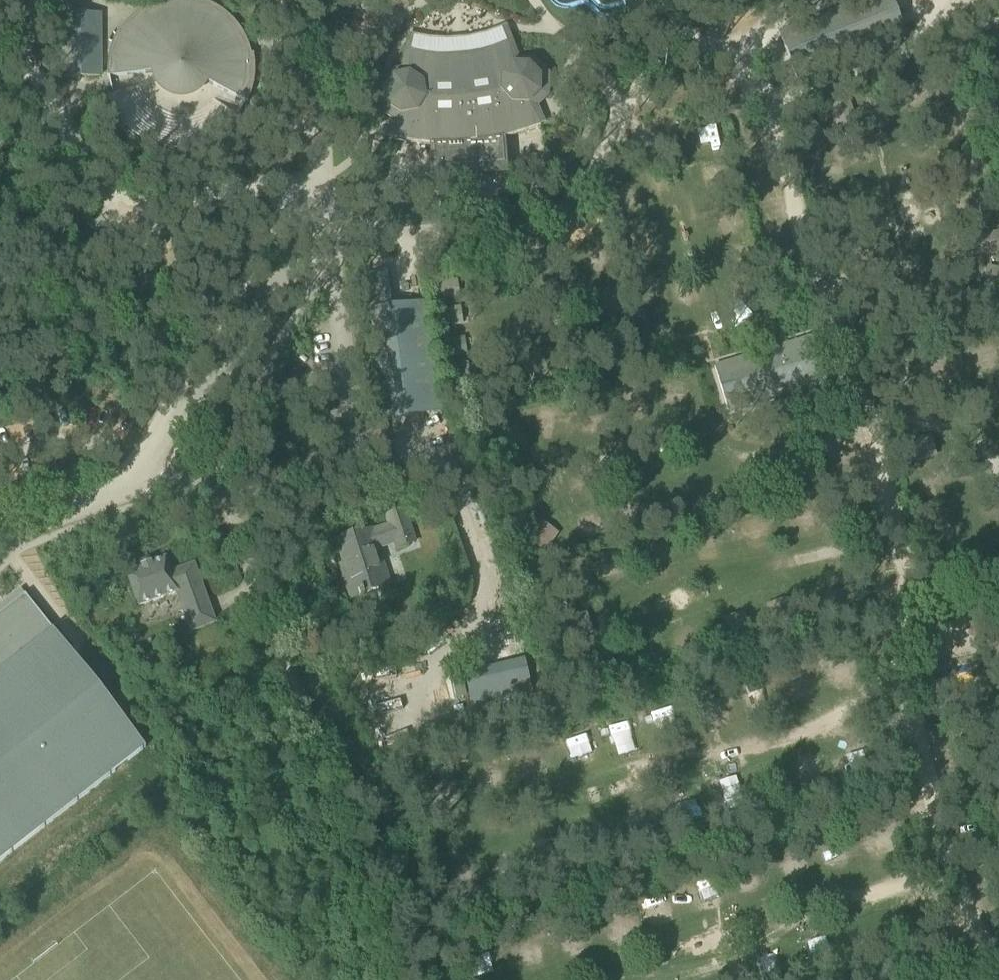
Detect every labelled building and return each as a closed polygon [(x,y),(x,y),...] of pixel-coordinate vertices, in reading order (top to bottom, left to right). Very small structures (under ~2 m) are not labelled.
[(253,54),(249,54),(248,46),(239,29),(227,16),(211,5),(194,0),(169,0),(157,3),(140,11),(127,24),(123,31),(119,29),(114,37),(110,46),(108,57),(107,66),(107,76),(160,72),(199,79),(247,102),(251,93),(253,83),(255,74),(254,64),(253,54)] [(63,29),(62,29),(63,76),(100,76),(100,28),(98,29),(63,29)] [(644,42),(646,52),(656,50),(654,40),(644,42)] [(391,140),(408,143),(431,146),(433,173),(505,166),(503,140),(525,133),(541,126),(532,105),(544,94),(545,76),(532,63),(516,63),(508,42),(491,48),(481,52),(468,54),(449,55),(437,56),(426,54),(409,51),(405,73),(388,76),(378,91),(379,93),(376,97),(378,103),(381,106),(382,108),(396,117),(391,140)] [(232,122),(236,119),(214,98),(212,100),(210,103),(208,105),(205,106),(202,108),(197,111),(194,112),(191,113),(188,113),(185,114),(182,114),(178,114),(175,114),(172,113),(169,112),(166,111),(163,110),(160,109),(158,107),(155,106),(153,104),(150,102),(148,99),(146,97),(144,94),(143,92),(141,89),(140,86),(114,100),(116,104),(118,108),(121,113),(124,116),(128,120),(131,124),(135,127),(139,130),(144,132),(148,135),(153,137),(157,139),(162,140),(167,141),(172,142),(177,142),(182,142),(187,142),(192,142),(197,141),(202,139),(207,138),(211,136),(216,134),(220,131),(224,129),(228,125),(232,122)] [(848,99),(829,106),(833,117),(852,110),(848,99)] [(442,283),(438,284),(440,300),(441,301),(461,299),(459,281),(442,283)] [(438,395),(425,302),(370,310),(383,403),(438,395)] [(445,309),(441,310),(443,326),(443,328),(463,325),(461,308),(445,309)] [(449,340),(445,341),(447,357),(447,358),(467,356),(465,338),(449,340)] [(736,360),(714,366),(729,414),(750,408),(749,402),(824,378),(813,343),(738,366),(736,360)] [(452,366),(448,366),(450,383),(450,384),(470,382),(468,364),(452,366)] [(824,473),(810,477),(813,488),(827,485),(824,473)] [(514,474),(504,478),(512,496),(521,493),(514,474)] [(792,481),(779,484),(782,496),(795,493),(792,481)] [(338,542),(349,577),(345,578),(351,598),(391,585),(386,565),(383,566),(379,549),(393,545),(395,549),(414,543),(404,511),(386,516),(389,525),(338,542)] [(530,538),(524,546),(540,557),(546,549),(530,538)] [(140,568),(126,573),(133,592),(139,607),(175,594),(179,606),(186,603),(205,596),(193,565),(170,573),(165,559),(151,564),(140,568)] [(792,617),(773,624),(777,633),(795,627),(792,617)] [(568,620),(559,623),(565,642),(574,639),(568,620)] [(144,748),(65,646),(52,630),(0,671),(0,861),(144,748)] [(748,632),(729,638),(732,647),(751,642),(748,632)] [(737,661),(714,668),(717,678),(740,671),(737,661)] [(646,689),(623,696),(626,705),(649,698),(646,689)] [(608,724),(613,751),(636,747),(631,720),(608,724)] [(470,741),(447,748),(450,758),(473,751),(470,741)] [(870,757),(857,758),(856,750),(833,751),(834,770),(871,767),(870,757)] [(793,761),(802,788),(822,782),(813,755),(793,761)] [(735,778),(711,784),(719,813),(743,807),(735,778)] [(808,971),(830,967),(826,949),(805,953),(808,971)] [(721,979),(747,979),(745,971),(720,977),(721,979)]
